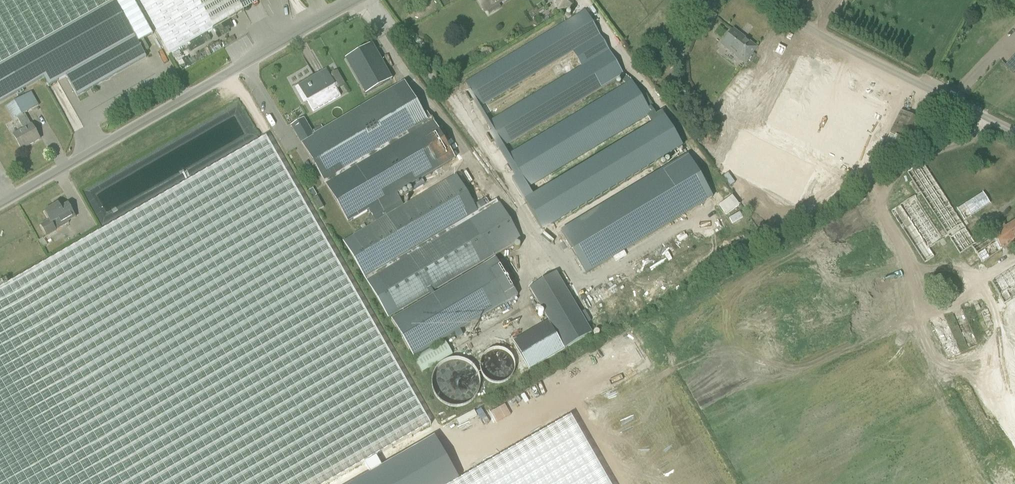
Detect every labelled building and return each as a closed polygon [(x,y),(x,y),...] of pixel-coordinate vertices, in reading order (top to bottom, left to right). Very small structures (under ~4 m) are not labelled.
[(116,4),(140,46),(155,38),(133,0),(0,0),(0,70),(116,4)] [(170,54),(244,12),(238,0),(140,0),(170,54)] [(478,0),(484,10),(486,9),(489,14),(500,8),(497,3),(502,0),(478,0)] [(558,11),(574,8),(572,0),(555,0),(558,11)] [(45,80),(49,89),(67,79),(78,99),(147,60),(140,46),(116,4),(0,70),(0,106),(45,80)] [(716,16),(694,6),(689,18),(703,25),(704,22),(711,26),(716,16)] [(585,11),(465,83),(480,107),(572,52),(581,67),(489,123),(503,147),(618,78),(626,84),(509,155),(528,188),(613,137),(647,116),(652,123),(617,144),(524,201),(543,232),(682,147),(664,116),(661,112),(656,115),(654,112),(651,114),(632,81),(623,75),(585,11)] [(733,30),(727,38),(724,42),(738,53),(736,55),(745,62),(756,48),(733,30)] [(345,59),(366,95),(392,80),(372,44),(345,59)] [(783,44),(727,168),(750,178),(750,185),(792,204),(798,191),(795,189),(798,182),(805,182),(811,168),(815,168),(826,143),(830,143),(840,148),(838,154),(841,155),(842,161),(853,166),(863,166),(872,145),(872,142),(865,139),(865,128),(883,128),(893,106),(853,88),(858,77),(783,44)] [(1004,65),(1014,74),(1014,73),(1014,72),(1014,61),(1012,57),(1005,64),(1004,65)] [(340,96),(339,93),(337,90),(344,85),(337,72),(326,78),(323,72),(295,88),(301,98),(305,96),(312,108),(314,111),(340,96)] [(701,79),(696,85),(712,98),(717,92),(701,79)] [(39,106),(32,94),(8,108),(14,119),(17,117),(24,129),(14,135),(21,149),(40,139),(32,125),(30,126),(24,114),(39,106)] [(223,118),(205,126),(207,131),(222,124),(224,127),(241,120),(237,112),(242,110),(240,106),(221,114),(223,118)] [(890,132),(906,140),(913,144),(923,122),(901,111),(890,132)] [(304,119),(291,126),(298,138),(302,145),(312,139),(310,136),(313,134),(304,119)] [(312,139),(302,145),(324,182),(337,175),(316,138),(316,137),(314,137),(312,139)] [(0,291),(0,483),(329,483),(430,426),(266,139),(0,291)] [(118,172),(83,187),(97,220),(123,209),(135,196),(136,195),(141,189),(143,188),(147,183),(162,177),(160,172),(162,169),(163,170),(165,174),(166,174),(173,167),(175,166),(172,160),(168,150),(130,166),(129,164),(125,165),(127,170),(120,173),(118,172)] [(688,156),(561,232),(587,276),(714,199),(688,156)] [(907,172),(913,182),(910,184),(918,196),(921,194),(947,233),(942,236),(915,195),(891,211),(925,263),(934,258),(929,249),(948,237),(960,254),(971,247),(982,263),(1001,251),(990,234),(975,243),(922,162),(907,172)] [(983,193),(957,209),(964,220),(990,204),(983,193)] [(720,204),(727,216),(742,206),(735,195),(720,204)] [(318,197),(313,200),(319,210),(324,207),(318,197)] [(486,198),(474,205),(477,211),(489,204),(486,198)] [(451,483),(1014,483),(1014,356),(958,387),(850,199),(434,432),(459,479),(451,483)] [(68,204),(60,208),(58,204),(45,212),(50,221),(42,226),(48,236),(57,231),(55,228),(61,225),(62,227),(69,223),(68,221),(76,217),(68,204)] [(734,224),(745,217),(741,210),(730,218),(734,224)] [(990,234),(1001,251),(1014,241),(1014,221),(1006,227),(1004,225),(990,234)] [(900,255),(897,257),(906,271),(909,269),(900,255)] [(459,330),(517,295),(496,259),(391,320),(413,357),(420,353),(423,359),(456,340),(452,334),(453,333),(457,339),(463,336),(459,330)] [(1014,297),(1014,267),(991,282),(1005,303),(1014,297)] [(549,321),(565,348),(565,349),(592,333),(556,273),(530,289),(536,299),(545,314),(549,321)] [(549,321),(514,343),(530,369),(565,348),(549,321)] [(500,383),(504,382),(508,381),(511,378),(513,374),(515,368),(515,363),(513,358),(510,354),(506,351),(501,349),(496,349),(491,350),(487,353),(483,356),(481,360),(481,364),(481,370),(482,375),(485,378),(488,381),(492,383),(496,383),(500,383)] [(450,359),(445,361),(440,364),(437,368),(433,373),(432,378),(431,384),(432,389),(435,395),(438,399),(443,404),(448,406),(454,407),(462,406),(468,404),(473,400),(476,395),(479,390),(480,384),(480,379),(478,373),(476,368),(472,364),(466,360),(461,358),(455,358),(450,359)] [(459,479),(440,446),(373,483),(451,483),(459,479)]
